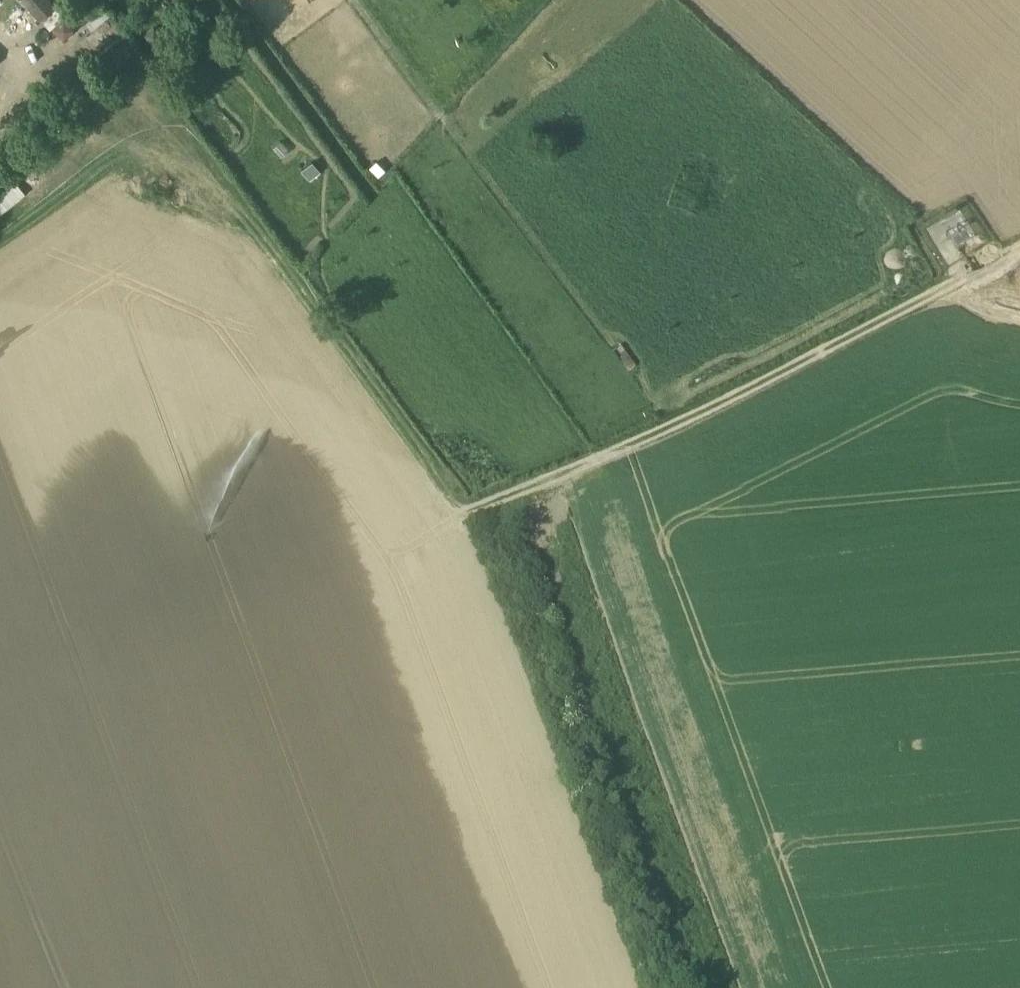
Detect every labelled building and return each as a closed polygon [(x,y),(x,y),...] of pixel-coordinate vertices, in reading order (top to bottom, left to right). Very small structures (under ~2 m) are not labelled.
[(39,20),(56,6),(50,0),(29,0),(25,4),(39,20)] [(25,192),(14,178),(0,189),(0,212),(25,192)]
